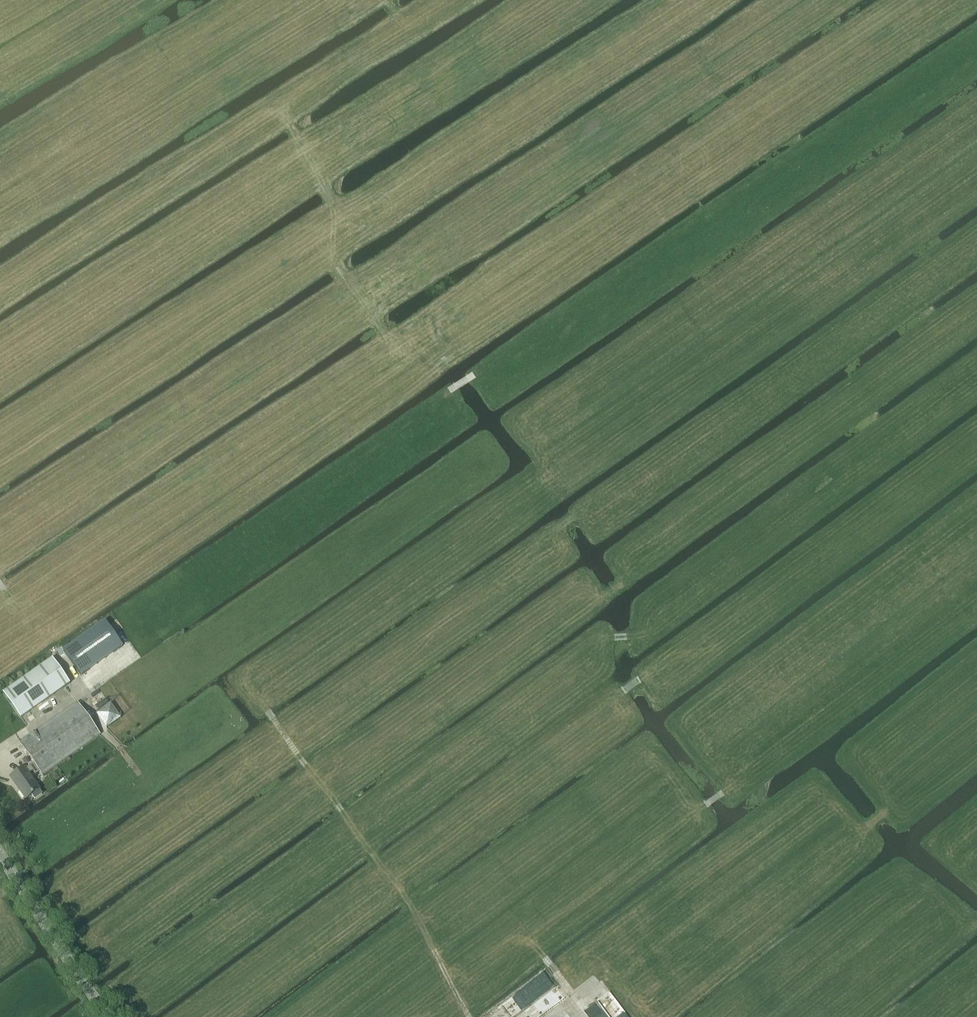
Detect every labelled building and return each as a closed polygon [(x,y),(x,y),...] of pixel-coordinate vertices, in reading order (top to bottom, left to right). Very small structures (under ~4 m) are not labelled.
[(105,622),(63,651),(81,676),(122,647),(105,622)] [(20,719),(23,717),(70,684),(52,659),(3,694),(20,719)] [(109,704),(106,700),(95,707),(98,711),(109,704)] [(43,776),(100,736),(77,703),(20,744),(34,764),(25,770),(24,768),(10,778),(25,800),(40,790),(31,778),(40,772),(43,776)] [(106,729),(120,719),(110,704),(96,714),(106,729)]
